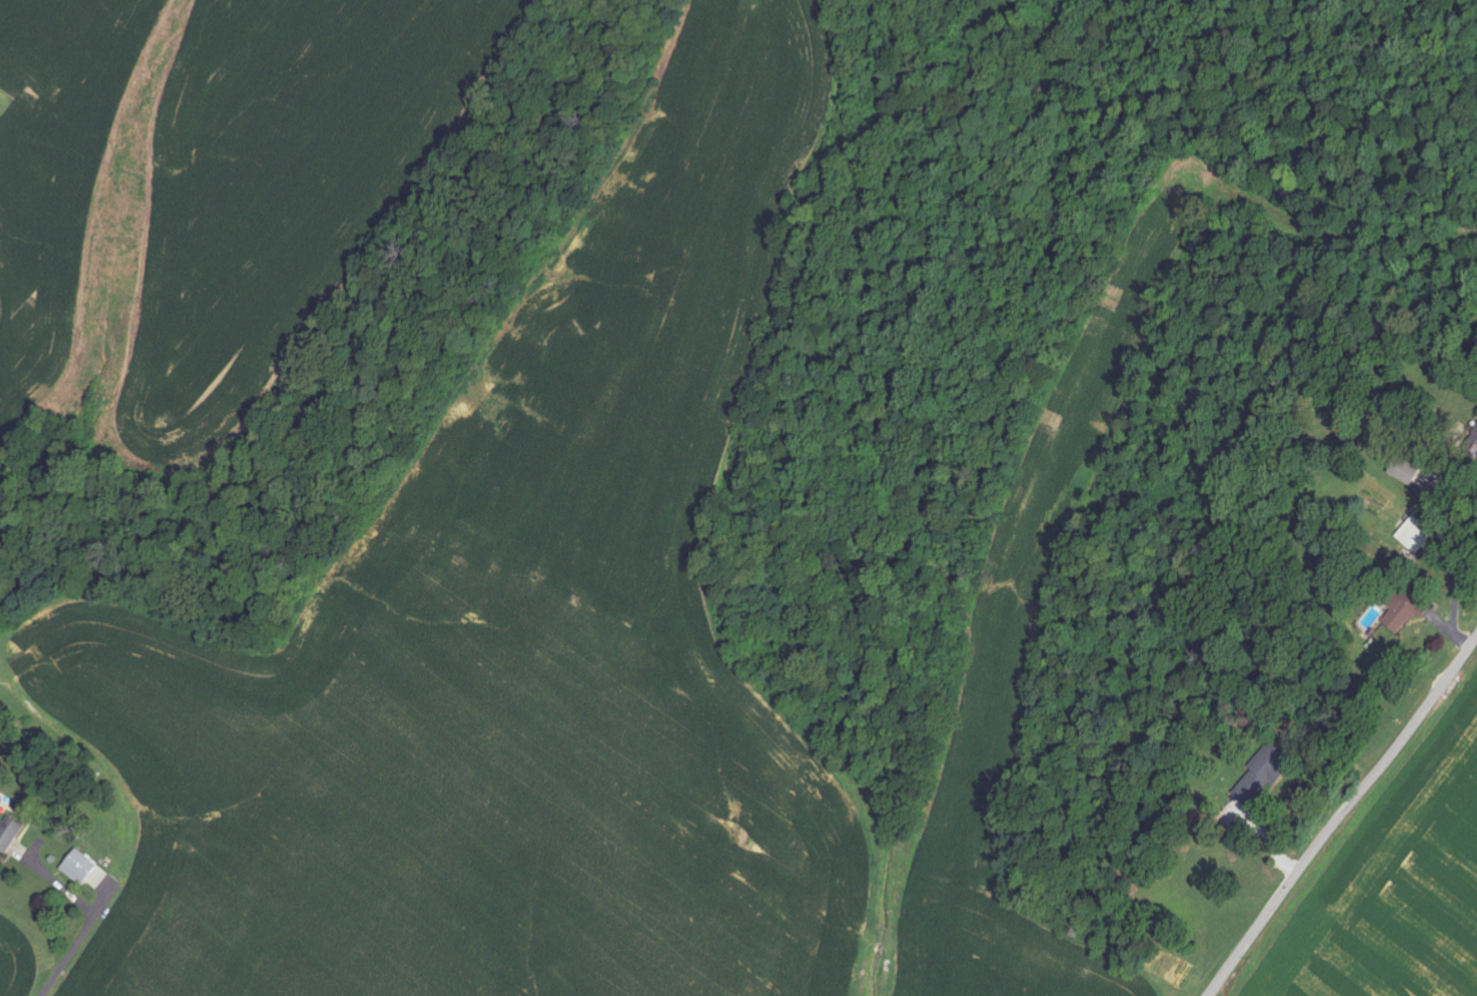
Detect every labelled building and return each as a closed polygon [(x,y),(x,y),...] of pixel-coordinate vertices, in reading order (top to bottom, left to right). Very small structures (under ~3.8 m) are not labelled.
[(1411,462),(1408,468),(1396,461),(1390,473),(1413,486),(1422,468),(1411,462)] [(1384,620),(1400,635),(1428,605),(1404,583),(1387,602),(1394,609),(1384,620)] [(1292,759),(1273,743),(1233,791),(1251,807),(1292,759)] [(26,826),(10,815),(5,822),(0,818),(0,850),(7,854),(26,826)] [(82,886),(99,865),(78,848),(61,869),(82,886)]
